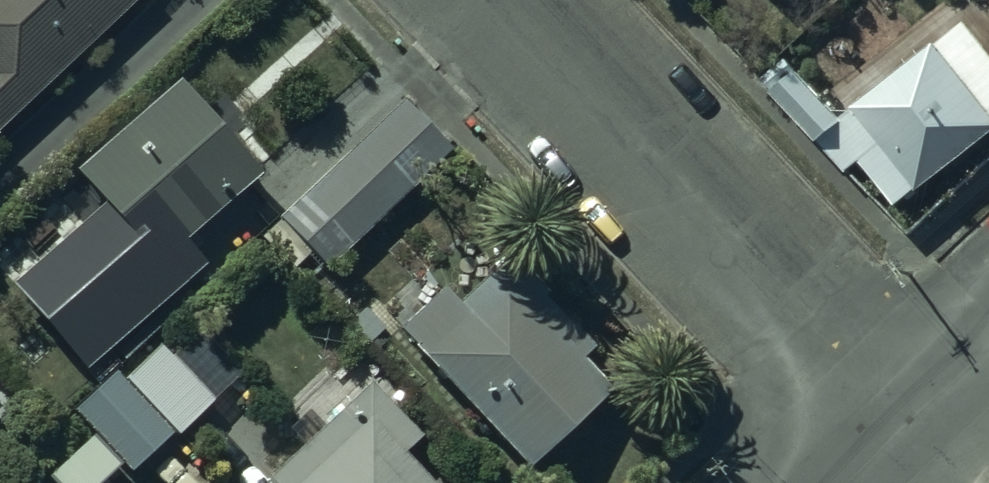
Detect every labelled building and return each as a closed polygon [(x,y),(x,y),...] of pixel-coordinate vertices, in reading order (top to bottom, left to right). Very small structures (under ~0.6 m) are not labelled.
[(135,0),(0,0),(0,132),(135,0)] [(771,96),(816,145),(817,144),(845,173),(856,162),(894,208),(913,192),(915,195),(988,134),(988,49),(966,21),(839,123),(796,74),(771,96)] [(176,80),(68,173),(104,214),(22,285),(88,360),(202,261),(185,241),(260,176),(176,80)] [(399,107),(273,221),(325,273),(446,153),(399,107)] [(442,293),(397,333),(523,473),(609,396),(580,363),(588,355),(504,261),(454,306),(442,293)] [(112,376),(70,414),(129,476),(172,436),(175,439),(241,378),(197,332),(168,359),(159,349),(120,385),(112,376)] [(399,459),(417,442),(365,387),(320,430),(301,410),(282,429),(302,449),(267,482),(268,482),(421,482),(399,459)]
